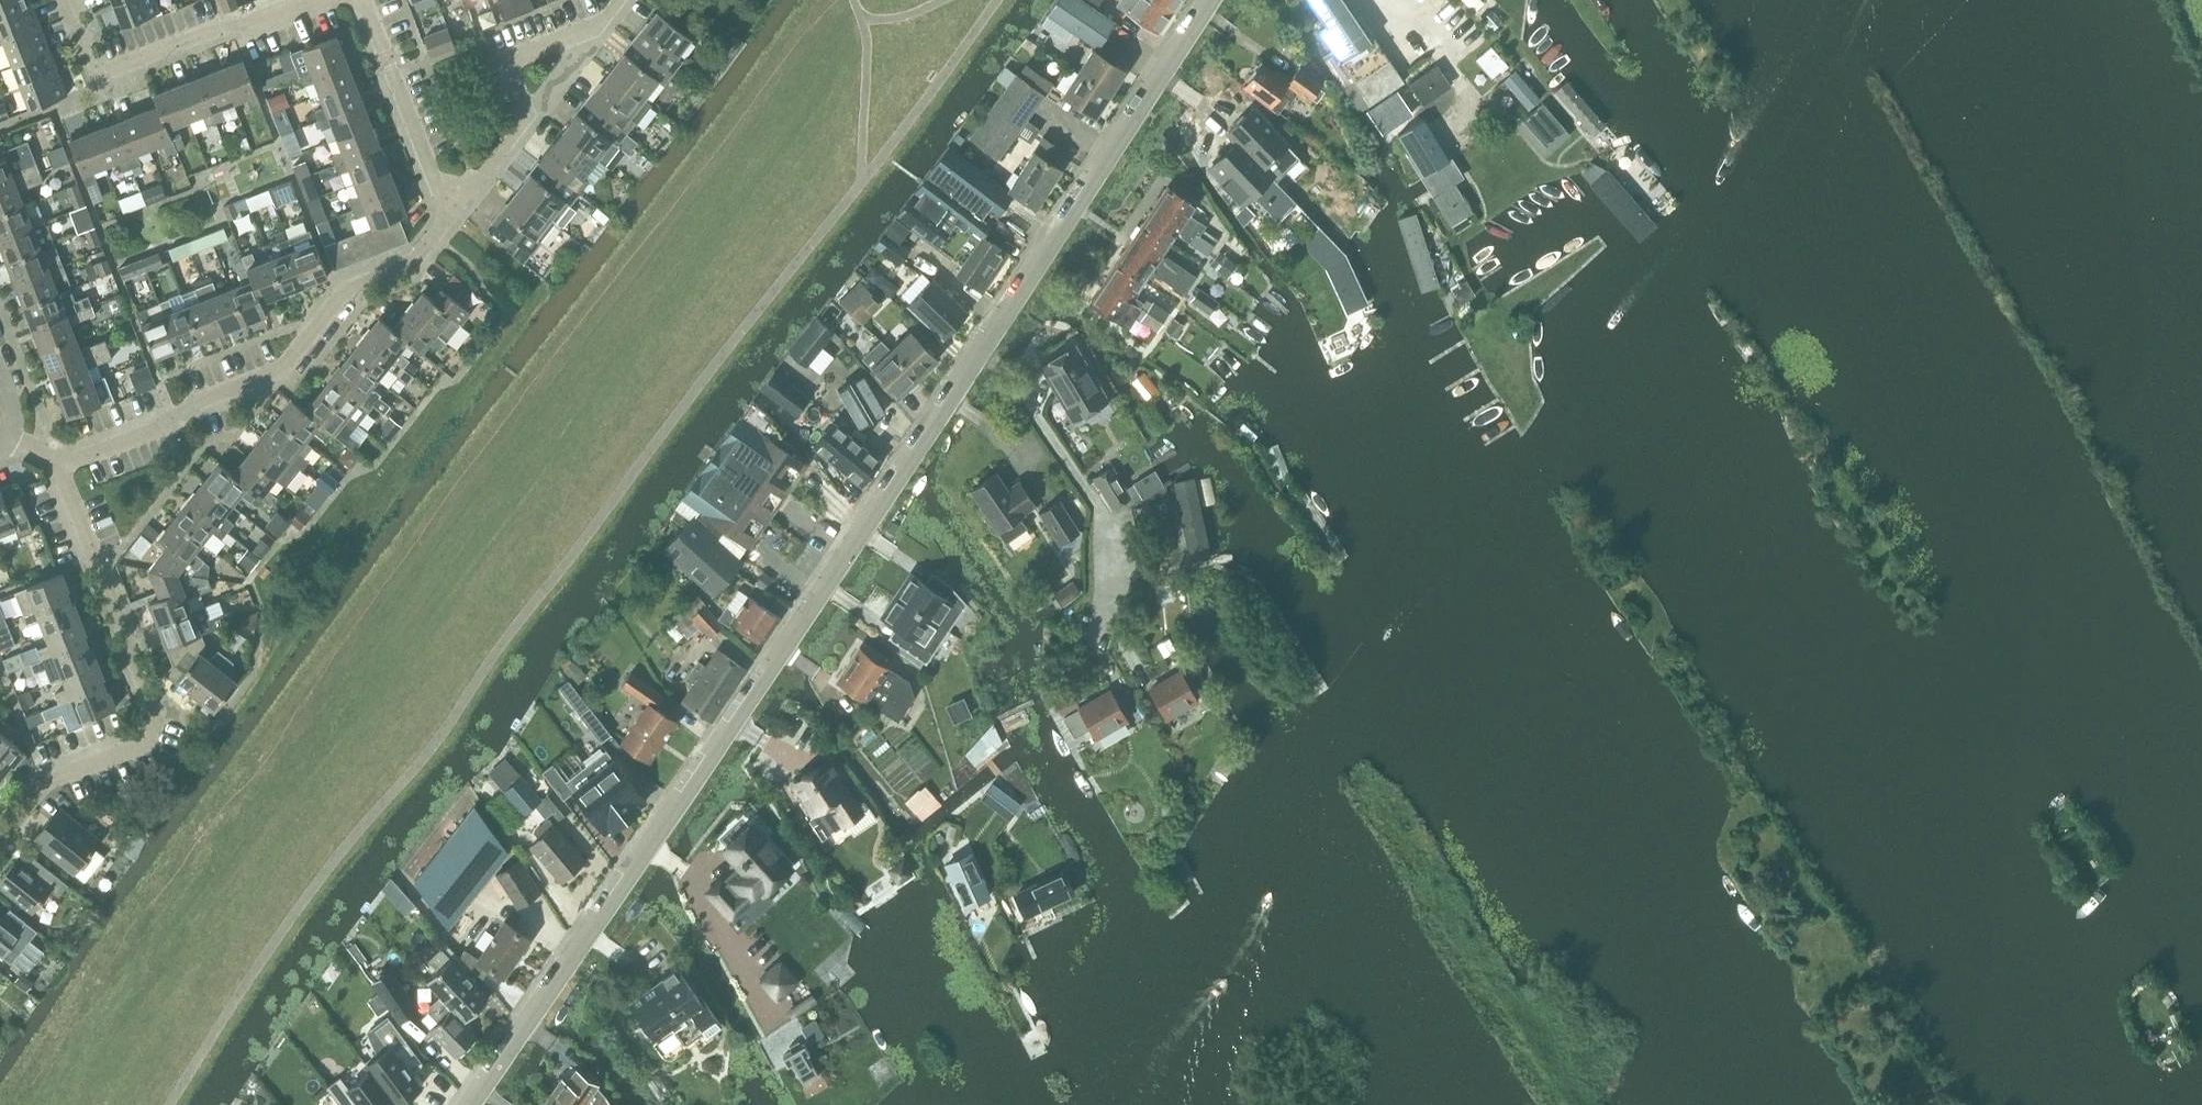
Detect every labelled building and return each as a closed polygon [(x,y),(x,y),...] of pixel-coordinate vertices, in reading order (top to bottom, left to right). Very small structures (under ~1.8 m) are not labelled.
[(34,6),(31,0),(0,0),(0,19),(34,6)] [(161,12),(156,0),(125,0),(115,4),(125,27),(161,12)] [(225,12),(238,6),(236,0),(220,0),(225,12)] [(466,9),(476,5),(474,0),(462,0),(466,9)] [(497,1),(504,20),(519,14),(513,0),(500,0),(497,1)] [(519,14),(534,9),(531,0),(513,0),(519,14)] [(1075,32),(1099,48),(1116,22),(1095,8),(1083,0),(1060,0),(1050,15),(1066,26),(1075,32)] [(1095,8),(1100,0),(1083,0),(1095,8)] [(1120,4),(1130,12),(1159,32),(1172,13),(1155,0),(1123,0),(1120,4)] [(1172,13),(1181,0),(1155,0),(1172,13)] [(1395,88),(1404,82),(1375,38),(1371,40),(1344,0),(1308,0),(1330,32),(1325,36),(1334,50),(1323,57),(1360,112),(1395,88)] [(0,19),(0,44),(5,42),(6,43),(42,28),(34,6),(0,19)] [(645,32),(637,43),(674,72),(683,60),(678,56),(693,37),(659,11),(644,31),(645,32)] [(1050,15),(1043,25),(1056,33),(1068,42),(1075,32),(1066,26),(1050,15)] [(42,28),(6,43),(14,65),(51,51),(42,28)] [(448,28),(424,36),(431,55),(455,46),(448,28)] [(338,35),(293,53),(298,66),(302,77),(348,58),(346,53),(345,54),(338,35)] [(627,53),(612,72),(645,98),(659,80),(665,84),(674,72),(637,43),(628,54),(627,53)] [(1080,73),(1112,95),(1127,71),(1095,50),(1080,73)] [(51,51),(14,65),(23,87),(59,73),(51,51)] [(348,58),(302,77),(306,86),(317,81),(322,94),(356,81),(349,63),(350,63),(348,58)] [(240,62),(222,69),(231,91),(235,103),(248,98),(252,109),(262,105),(244,59),(239,61),(240,62)] [(1274,71),(1261,61),(1243,85),(1279,112),(1286,102),(1289,105),(1297,95),(1309,104),(1313,98),(1317,101),(1326,90),(1321,86),(1323,83),(1300,66),(1291,79),(1276,68),(1274,71)] [(1437,64),(1409,84),(1424,104),(1451,84),(1437,64)] [(1009,85),(972,138),(1000,158),(1047,93),(1022,75),(1007,65),(1002,72),(998,77),(1009,85)] [(1029,65),(1022,75),(1047,93),(1054,83),(1029,65)] [(204,74),(199,76),(212,110),(217,123),(227,119),(222,108),(235,103),(231,91),(222,69),(204,76),(204,74)] [(291,81),(287,70),(262,80),(266,91),(291,81)] [(1516,70),(1503,81),(1528,108),(1540,97),(1516,70)] [(598,92),(590,103),(627,132),(636,120),(638,121),(650,106),(652,104),(645,99),(645,98),(612,72),(597,91),(598,92)] [(68,95),(59,73),(23,87),(32,110),(68,95)] [(1098,117),(1112,95),(1080,73),(1065,95),(1098,117)] [(195,79),(178,86),(191,120),(204,115),(205,117),(208,126),(217,123),(212,110),(199,76),(195,78),(195,79)] [(327,107),(316,111),(319,121),(366,102),(364,98),(363,99),(356,81),(322,94),(327,107)] [(160,92),(154,94),(159,105),(173,140),(174,140),(177,146),(178,151),(187,147),(183,136),(178,125),(191,120),(178,86),(160,93),(160,92)] [(1560,100),(1594,139),(1609,127),(1575,87),(1560,100)] [(291,104),(286,91),(269,97),(274,111),(291,104)] [(1397,92),(1369,111),(1383,132),(1411,113),(1397,92)] [(366,102),(319,121),(323,130),(334,126),(339,138),(373,125),(366,108),(368,107),(366,102)] [(10,117),(4,103),(0,105),(0,120),(10,117)] [(580,113),(565,132),(598,158),(606,164),(619,147),(620,148),(629,155),(638,143),(627,134),(626,133),(627,132),(590,103),(581,114),(580,113)] [(1543,103),(1517,125),(1545,158),(1571,135),(1543,103)] [(155,108),(138,115),(151,149),(164,143),(168,154),(169,154),(178,151),(177,146),(174,140),(173,140),(159,105),(155,106),(155,108)] [(282,134),(293,130),(285,108),(273,113),(282,134)] [(1229,132),(1238,141),(1274,178),(1277,175),(1268,166),(1275,159),(1287,172),(1301,158),(1253,109),(1229,132)] [(120,120),(115,122),(133,168),(136,174),(144,171),(142,165),(143,165),(138,154),(151,149),(138,115),(120,122),(120,120)] [(1427,123),(1425,119),(1399,136),(1410,154),(1422,173),(1448,157),(1427,123)] [(111,125),(94,132),(107,166),(120,161),(124,172),(133,168),(115,122),(111,124),(111,125)] [(344,151),(333,156),(337,165),(383,147),(381,142),(380,143),(373,125),(339,138),(344,151)] [(75,137),(70,139),(89,186),(98,182),(94,171),(107,166),(94,132),(76,139),(75,137)] [(551,152),(543,163),(580,193),(589,180),(584,176),(598,158),(565,132),(550,152),(551,152)] [(1038,207),(1063,170),(1049,160),(1057,147),(1045,139),(1011,189),(1038,207)] [(1298,203),(1274,178),(1238,141),(1210,169),(1242,202),(1251,193),(1279,221),(1298,203)] [(208,152),(214,165),(226,160),(221,147),(208,152)] [(383,147),(337,165),(340,174),(351,170),(356,182),(390,169),(383,152),(385,151),(383,147)] [(886,233),(901,243),(912,229),(964,267),(960,272),(984,290),(1010,253),(984,236),(1014,195),(949,147),(886,233)] [(68,161),(64,151),(51,156),(55,166),(68,161)] [(0,162),(0,189),(41,173),(38,163),(25,168),(20,155),(7,160),(0,162)] [(293,165),(298,178),(311,173),(306,160),(293,165)] [(533,174),(518,193),(551,219),(556,223),(561,227),(575,210),(570,205),(570,204),(571,205),(580,193),(543,163),(534,175),(533,174)] [(362,195),(350,200),(354,209),(401,191),(399,186),(397,187),(390,169),(356,182),(362,195)] [(1609,169),(1592,184),(1640,238),(1656,223),(1609,169)] [(0,189),(0,214),(25,204),(20,192),(45,182),(41,173),(0,189)] [(169,192),(176,189),(173,179),(166,182),(169,192)] [(290,180),(269,188),(274,201),(295,193),(293,187),(290,180)] [(161,181),(141,189),(147,204),(158,200),(167,197),(161,181)] [(77,183),(67,187),(73,202),(83,199),(77,183)] [(1455,183),(1433,196),(1451,225),(1472,212),(1455,183)] [(315,185),(303,189),(307,201),(307,200),(319,196),(315,185)] [(1155,206),(1214,245),(1219,239),(1204,229),(1207,225),(1191,214),(1197,205),(1168,186),(1155,206)] [(269,188),(246,197),(250,205),(251,210),(274,201),(269,188)] [(401,191),(354,209),(358,218),(369,214),(374,228),(376,227),(388,222),(390,221),(400,217),(408,214),(401,196),(402,195),(401,191)] [(504,213),(495,224),(521,244),(513,255),(523,263),(532,252),(533,253),(542,242),(546,246),(559,229),(554,225),(556,223),(551,219),(518,193),(503,212),(504,213)] [(246,197),(224,205),(228,218),(240,214),(238,210),(250,205),(246,197)] [(0,214),(0,240),(46,222),(42,212),(30,217),(25,204),(0,214)] [(86,206),(69,213),(77,232),(84,229),(94,225),(86,206)] [(1208,254),(1214,245),(1155,206),(1142,225),(1171,244),(1179,232),(1183,234),(1181,236),(1208,254)] [(323,207),(311,212),(315,223),(316,223),(328,219),(323,207)] [(390,221),(388,222),(398,247),(410,242),(400,217),(390,221)] [(0,240),(0,245),(2,244),(8,262),(55,244),(50,231),(46,222),(0,240)] [(388,222),(376,227),(385,252),(398,247),(388,222)] [(1401,228),(1417,280),(1437,274),(1419,222),(1401,228)] [(94,225),(84,229),(91,248),(101,244),(94,225)] [(1129,244),(1189,284),(1195,274),(1167,256),(1166,257),(1163,255),(1171,244),(1142,225),(1129,244)] [(209,233),(213,244),(229,238),(225,227),(209,233)] [(374,228),(363,232),(373,256),(385,252),(376,227),(374,228)] [(271,260),(285,294),(302,287),(303,288),(307,286),(289,239),(288,239),(284,230),(276,234),(279,243),(284,255),(271,260)] [(298,235),(289,239),(307,286),(312,285),(311,283),(329,276),(316,242),(315,243),(310,230),(298,235)] [(363,232),(351,237),(361,261),(373,256),(363,232)] [(192,253),(213,244),(209,233),(187,241),(192,253)] [(911,250),(901,243),(886,233),(876,247),(900,265),(911,250)] [(351,237),(339,241),(348,266),(361,261),(351,237)] [(174,259),(192,253),(187,241),(170,248),(174,259)] [(339,241),(326,246),(336,271),(348,266),(339,241)] [(55,244),(8,262),(9,262),(15,280),(14,280),(16,285),(57,268),(63,266),(62,263),(60,257),(55,244)] [(1117,263),(1145,282),(1152,272),(1174,286),(1172,288),(1182,295),(1189,284),(1129,244),(1117,263)] [(1221,250),(1210,265),(1227,278),(1238,264),(1221,250)] [(143,260),(147,271),(164,265),(160,253),(143,260)] [(254,253),(244,257),(249,269),(263,304),(264,303),(268,302),(267,300),(285,294),(271,260),(259,265),(254,253)] [(108,258),(96,263),(102,276),(113,271),(108,258)] [(125,280),(125,279),(147,271),(143,260),(121,268),(125,280)] [(1136,297),(1145,282),(1117,263),(1104,282),(1164,322),(1171,312),(1153,301),(1152,302),(1147,298),(1144,302),(1136,297)] [(57,268),(16,285),(17,289),(19,288),(24,302),(26,306),(60,293),(72,288),(67,275),(63,266),(57,268)] [(866,276),(875,284),(883,275),(874,267),(866,276)] [(244,285),(232,290),(245,323),(263,316),(263,318),(268,316),(264,303),(263,304),(249,269),(239,272),(244,285)] [(458,294),(465,286),(466,284),(456,275),(454,277),(447,285),(458,294)] [(861,281),(841,301),(862,323),(882,304),(861,281)] [(946,338),(969,313),(934,281),(911,306),(946,338)] [(214,282),(205,286),(224,333),(228,332),(227,330),(245,323),(232,290),(219,295),(214,282)] [(1158,332),(1164,322),(1104,282),(1091,301),(1131,327),(1137,318),(1158,332)] [(200,302),(188,307),(201,340),(219,334),(219,335),(224,333),(205,286),(195,290),(200,302)] [(60,293),(26,306),(33,324),(31,324),(33,329),(81,310),(93,305),(89,295),(77,300),(72,288),(60,293)] [(1200,288),(1191,301),(1210,314),(1219,301),(1200,288)] [(411,306),(408,310),(448,342),(472,313),(472,312),(448,293),(439,303),(425,292),(412,307),(411,306)] [(170,299),(161,303),(179,351),(184,349),(183,347),(201,340),(188,307),(175,312),(170,299)] [(149,304),(137,309),(143,324),(156,358),(174,351),(175,352),(179,351),(161,303),(150,307),(149,304)] [(81,310),(33,329),(35,333),(36,333),(43,350),(77,337),(72,324),(84,319),(96,314),(93,305),(81,310)] [(395,329),(409,341),(409,342),(423,353),(432,341),(442,350),(448,342),(408,310),(405,314),(406,315),(395,329)] [(368,332),(365,336),(405,368),(413,374),(419,367),(401,352),(409,342),(409,341),(395,329),(381,318),(369,333),(368,332)] [(1176,337),(1184,325),(1175,318),(1166,331),(1176,337)] [(808,366),(835,333),(818,319),(791,353),(808,366)] [(893,350),(920,378),(939,360),(912,332),(893,350)] [(363,341),(351,355),(380,378),(390,386),(398,376),(409,384),(415,376),(413,374),(405,368),(365,336),(362,340),(363,341)] [(77,337),(43,350),(50,368),(49,369),(50,373),(111,349),(107,340),(82,350),(77,337)] [(882,339),(862,358),(900,397),(920,378),(893,350),(882,339)] [(1075,345),(1041,366),(1075,422),(1109,401),(1075,345)] [(111,349),(50,373),(52,377),(53,377),(60,394),(94,381),(89,368),(114,359),(111,349)] [(335,373),(375,405),(386,414),(392,406),(371,389),(380,378),(351,355),(340,370),(338,369),(335,373)] [(139,395),(158,387),(149,366),(130,373),(139,395)] [(798,416),(811,399),(776,372),(763,389),(798,416)] [(1131,382),(1147,402),(1160,392),(1144,372),(1131,382)] [(334,378),(322,393),(350,415),(360,424),(369,413),(375,405),(335,373),(332,377),(334,378)] [(861,426),(886,411),(863,375),(839,390),(861,426)] [(60,394),(67,412),(66,413),(68,418),(115,399),(112,389),(99,394),(94,381),(60,394)] [(306,410),(332,431),(332,432),(348,445),(356,451),(362,443),(352,434),(360,424),(350,415),(322,393),(310,407),(309,406),(306,410)] [(278,419),(307,442),(307,441),(315,431),(326,439),(332,432),(332,431),(306,410),(292,399),(289,403),(290,404),(278,419)] [(740,420),(722,446),(787,492),(806,465),(796,459),(804,448),(788,431),(756,401),(754,399),(740,420)] [(390,416),(378,432),(390,440),(391,441),(403,425),(402,425),(390,416)] [(262,436),(301,467),(302,468),(309,461),(304,457),(313,446),(307,441),(307,442),(278,419),(267,434),(265,433),(262,436)] [(862,484),(881,460),(835,423),(816,447),(862,484)] [(249,456),(277,478),(277,479),(287,486),(301,467),(262,436),(260,440),(261,441),(249,456)] [(348,445),(339,456),(351,466),(359,455),(360,454),(356,451),(348,445)] [(722,446),(704,471),(769,517),(787,492),(722,446)] [(233,473),(259,494),(259,495),(272,506),(279,498),(269,489),(277,479),(277,478),(249,456),(237,470),(236,469),(233,473)] [(206,482),(205,482),(234,505),(242,494),(253,502),(259,495),(259,494),(233,473),(221,463),(220,462),(216,466),(217,467),(206,482)] [(1131,492),(1112,462),(1093,474),(1111,504),(1131,492)] [(324,468),(316,479),(331,491),(339,480),(324,468)] [(704,471),(683,501),(701,513),(715,523),(749,546),(769,517),(704,471)] [(997,473),(972,491),(982,506),(981,506),(999,532),(1007,543),(1027,528),(1020,518),(1036,506),(1019,482),(1009,489),(997,473)] [(1192,561),(1211,557),(1195,479),(1176,483),(1192,561)] [(190,499),(190,500),(229,531),(236,524),(225,515),(234,505),(205,482),(194,497),(192,496),(190,499)] [(1127,508),(1169,499),(1166,484),(1127,508)] [(17,530),(19,536),(34,530),(16,485),(0,491),(0,537),(17,530)] [(314,490),(305,501),(317,510),(325,499),(314,490)] [(188,504),(176,519),(204,542),(213,531),(223,539),(229,531),(190,500),(187,503),(188,504)] [(692,521),(664,552),(714,596),(743,562),(707,531),(715,523),(701,513),(683,501),(677,510),(692,521)] [(1058,503),(1040,515),(1060,545),(1077,533),(1058,503)] [(302,507),(291,521),(302,529),(313,515),(302,507)] [(278,511),(266,526),(279,537),(291,522),(278,511)] [(160,537),(189,560),(199,568),(209,576),(210,565),(205,562),(206,561),(196,552),(204,542),(176,519),(164,534),(163,533),(160,537)] [(166,551),(151,569),(190,575),(192,575),(208,578),(209,576),(199,568),(189,560),(160,537),(155,543),(166,551)] [(252,550),(255,553),(261,558),(271,546),(262,538),(252,550)] [(245,566),(251,571),(261,558),(255,553),(245,566)] [(159,591),(147,596),(150,603),(196,585),(192,575),(190,575),(151,569),(159,591)] [(909,572),(894,595),(948,630),(966,602),(949,582),(946,580),(939,591),(909,572)] [(64,574),(16,593),(25,616),(71,597),(68,591),(70,588),(64,574)] [(196,585),(150,603),(152,608),(153,607),(160,625),(194,611),(193,610),(189,598),(201,594),(214,589),(209,578),(208,578),(192,575),(196,585)] [(1062,606),(1080,593),(1072,581),(1054,594),(1062,606)] [(1173,584),(1154,586),(1157,609),(1176,607),(1173,584)] [(696,594),(670,620),(689,638),(700,627),(710,637),(723,625),(705,604),(696,594)] [(894,595),(879,619),(913,641),(907,650),(927,663),(948,630),(894,595)] [(71,597),(25,616),(29,625),(41,620),(46,633),(82,618),(77,605),(73,604),(71,597)] [(720,620),(723,622),(731,627),(733,624),(764,645),(781,620),(750,598),(738,615),(728,608),(720,620)] [(194,611),(160,625),(167,642),(166,643),(167,647),(202,633),(203,634),(228,624),(237,621),(233,611),(224,614),(210,620),(205,606),(193,610),(194,611)] [(246,624),(254,628),(257,611),(239,617),(246,624)] [(51,645),(39,650),(42,658),(43,660),(88,641),(86,635),(87,632),(82,618),(46,633),(51,645)] [(0,637),(0,649),(16,643),(11,632),(0,637)] [(202,633),(167,647),(174,664),(184,672),(178,680),(193,692),(192,694),(197,697),(198,696),(216,710),(239,682),(227,673),(235,663),(220,650),(212,661),(201,653),(207,645),(203,634),(202,633)] [(42,658),(30,662),(35,674),(47,669),(52,681),(64,676),(64,677),(100,662),(94,649),(91,648),(88,641),(43,660),(42,658)] [(849,664),(910,705),(914,696),(909,680),(860,647),(849,664)] [(747,670),(719,650),(707,667),(700,662),(687,680),(694,685),(683,702),(711,721),(747,670)] [(576,682),(585,673),(573,661),(564,670),(576,682)] [(57,694),(51,696),(55,706),(61,704),(106,685),(103,679),(105,676),(100,662),(64,677),(69,689),(57,694)] [(899,721),(910,705),(849,664),(838,681),(899,721)] [(650,761),(673,728),(677,722),(655,707),(663,695),(630,672),(621,686),(647,703),(621,741),(650,761)] [(1181,672),(1150,689),(1167,718),(1197,700),(1181,672)] [(106,685),(61,704),(65,713),(71,730),(85,725),(83,721),(118,707),(112,693),(109,692),(106,685)] [(23,709),(35,704),(30,690),(17,695),(23,709)] [(1110,691),(1080,709),(1097,737),(1127,720),(1110,691)] [(1061,714),(1078,704),(1074,698),(1057,708),(1061,714)] [(590,707),(580,714),(602,742),(611,734),(590,707)] [(30,727),(46,721),(42,712),(26,718),(30,727)] [(1072,740),(1084,733),(1075,718),(1063,725),(1072,740)] [(0,731),(0,763),(9,770),(13,764),(17,764),(26,752),(0,731)] [(606,749),(586,765),(627,818),(640,808),(638,805),(645,800),(606,749)] [(505,757),(496,765),(513,784),(504,791),(524,815),(535,806),(545,818),(553,811),(543,799),(541,800),(522,777),(505,757)] [(827,762),(795,783),(813,809),(805,814),(823,838),(842,825),(843,827),(863,814),(827,762)] [(0,763),(0,785),(5,779),(5,775),(9,770),(0,763)] [(553,763),(542,771),(563,799),(570,794),(574,791),(566,780),(553,763)] [(586,765),(566,780),(574,791),(605,831),(612,825),(614,828),(627,818),(586,765)] [(992,783),(985,792),(1001,804),(1008,794),(992,783)] [(908,799),(922,816),(924,818),(943,802),(942,801),(927,784),(922,788),(922,787),(908,799)] [(554,789),(543,799),(553,811),(554,811),(559,817),(571,808),(554,789)] [(1021,805),(1011,797),(1004,807),(1014,814),(1021,805)] [(475,805),(414,881),(449,928),(509,852),(475,805)] [(53,818),(35,840),(76,873),(87,881),(107,856),(96,848),(102,840),(72,817),(64,827),(53,818)] [(723,876),(704,893),(730,920),(764,888),(767,891),(795,866),(753,820),(720,850),(736,868),(725,878),(723,876)] [(552,828),(548,823),(539,831),(543,836),(531,847),(562,882),(587,860),(555,825),(552,828)] [(989,896),(971,854),(947,865),(966,907),(989,896)] [(70,885),(35,858),(27,868),(18,861),(0,883),(35,911),(52,889),(60,896),(70,885)] [(518,908),(542,893),(519,858),(495,874),(518,908)] [(899,885),(914,875),(904,859),(888,869),(899,885)] [(1065,871),(1020,891),(1030,914),(1075,894),(1065,871)] [(403,891),(393,900),(406,915),(416,905),(403,891)] [(4,957),(12,963),(38,930),(12,909),(3,920),(0,917),(0,953),(4,957)] [(506,977),(532,939),(506,922),(481,960),(467,950),(462,958),(471,969),(485,979),(492,968),(506,977)] [(356,943),(348,948),(371,982),(373,981),(375,983),(400,1022),(420,1009),(394,970),(378,981),(368,966),(370,964),(356,943)] [(427,980),(455,1009),(465,1021),(489,998),(441,948),(428,960),(438,970),(427,980)] [(761,979),(758,981),(776,1001),(778,999),(780,1001),(800,983),(798,980),(799,979),(781,960),(779,962),(777,960),(760,977),(761,979)] [(678,969),(630,1003),(645,1024),(640,1028),(647,1038),(652,1034),(656,1038),(674,1026),(686,1043),(703,1031),(707,1036),(721,1026),(715,1016),(700,994),(697,996),(678,969)] [(18,983),(29,991),(35,983),(25,975),(18,983)] [(440,1023),(433,1030),(456,1055),(477,1036),(454,1011),(453,1011),(439,996),(429,1006),(429,1012),(440,1023)] [(815,1020),(801,1028),(810,1043),(824,1035),(815,1020)] [(368,1065),(372,1071),(373,1071),(398,1104),(402,1104),(412,1098),(411,1095),(422,1087),(414,1075),(427,1066),(405,1037),(379,1057),(368,1065)] [(809,1053),(804,1044),(783,1056),(789,1065),(792,1064),(804,1086),(820,1077),(807,1055),(809,1053)] [(551,1095),(566,1104),(613,1104),(598,1088),(600,1085),(577,1069),(569,1081),(563,1077),(551,1095)] [(327,1086),(339,1102),(341,1104),(398,1104),(373,1071),(372,1071),(349,1089),(340,1077),(327,1086)] [(551,1095),(544,1104),(566,1104),(551,1095)]
